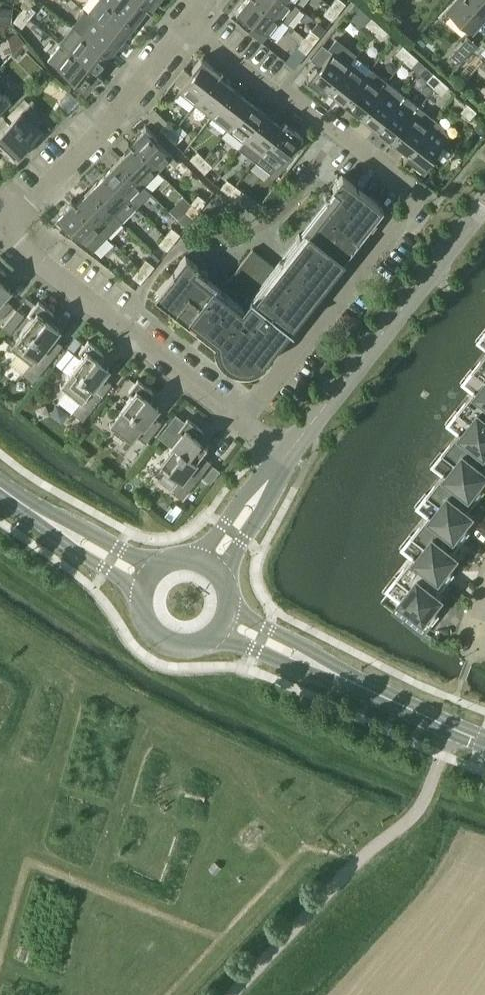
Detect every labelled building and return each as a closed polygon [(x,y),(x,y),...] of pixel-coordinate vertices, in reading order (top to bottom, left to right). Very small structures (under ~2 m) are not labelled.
[(121,40),(134,24),(104,0),(98,0),(88,13),(94,18),(121,40)] [(134,24),(146,8),(151,12),(137,0),(104,0),(134,24)] [(151,12),(152,11),(151,10),(159,0),(137,0),(151,12)] [(257,0),(246,0),(235,13),(248,23),(249,21),(254,25),(268,35),(268,36),(281,19),(257,0)] [(294,3),(290,0),(257,0),(281,19),(288,24),(300,8),(294,3)] [(339,12),(345,4),(341,0),(335,0),(331,5),(339,12)] [(448,11),(472,32),(484,18),(484,0),(457,0),(448,11)] [(35,11),(27,4),(20,12),(29,19),(35,11)] [(339,12),(331,5),(324,14),(332,21),(339,12)] [(11,24),(12,8),(0,8),(0,23),(11,24)] [(29,19),(20,12),(13,21),(22,28),(29,19)] [(121,40),(94,18),(81,34),(109,56),(121,40)] [(373,33),(380,25),(371,18),(364,25),(373,33)] [(254,25),(248,33),(262,43),(268,35),(254,25)] [(380,25),(373,33),(381,40),(388,32),(380,25)] [(305,38),(313,45),(319,37),(311,30),(305,38)] [(15,39),(14,42),(15,46),(18,49),(25,42),(18,34),(15,36),(15,39)] [(109,56),(81,34),(68,50),(101,75),(96,71),(109,56)] [(451,55),(461,63),(477,45),(468,36),(451,55)] [(313,45),(305,38),(298,47),(306,54),(313,45)] [(316,67),(306,80),(325,95),(328,91),(355,57),(356,55),(336,39),(328,49),(332,52),(331,52),(322,45),(312,58),(321,65),(318,69),(316,67)] [(61,44),(47,60),(74,81),(73,83),(85,93),(99,75),(100,76),(101,75),(68,50),(61,44)] [(403,60),(410,53),(403,46),(396,53),(403,60)] [(410,53),(403,60),(411,67),(418,59),(410,53)] [(371,69),(355,57),(328,91),(344,103),(366,75),(366,76),(371,69)] [(195,104),(221,71),(220,71),(220,72),(202,58),(192,71),(194,72),(179,91),(195,104)] [(39,63),(29,73),(35,78),(44,69),(39,63)] [(366,75),(344,103),(360,116),(387,82),(371,69),(366,76),(366,75)] [(211,117),(233,89),(218,77),(221,72),(221,71),(195,104),(211,117)] [(434,88),(441,80),(433,73),(426,81),(434,88)] [(10,100),(2,92),(4,90),(4,86),(3,81),(1,78),(0,76),(0,111),(10,100)] [(441,80),(434,88),(441,94),(448,87),(441,80)] [(376,128),(398,101),(403,94),(387,82),(360,116),(376,128)] [(228,129),(249,102),(233,89),(211,117),(228,129)] [(403,94),(398,101),(376,128),(392,141),(414,113),(419,107),(403,94)] [(228,129),(244,142),(265,114),(249,102),(228,129)] [(0,122),(0,149),(1,150),(4,147),(8,151),(7,151),(16,160),(44,132),(35,124),(37,122),(37,118),(36,114),(32,106),(29,103),(9,123),(4,118),(0,122)] [(469,119),(476,111),(467,104),(460,111),(469,119)] [(414,113),(392,141),(408,153),(408,154),(435,119),(419,107),(414,113)] [(239,148),(255,161),(285,122),(285,121),(281,126),(265,114),(244,142),(239,148)] [(436,120),(435,119),(408,154),(408,153),(405,157),(424,172),(434,159),(432,158),(442,145),(443,145),(447,139),(445,132),(441,127),(435,121),(436,120)] [(167,136),(175,129),(167,121),(160,129),(167,136)] [(271,174),(276,167),(291,148),(293,150),(303,137),(285,123),(286,122),(285,122),(255,161),(271,174)] [(476,126),(476,130),(479,132),(483,132),(484,130),(484,124),(482,122),(478,123),(476,126)] [(128,142),(158,171),(173,156),(155,139),(157,138),(146,126),(130,143),(129,142),(128,142)] [(175,129),(167,136),(175,144),(183,137),(175,129)] [(118,161),(143,186),(158,171),(128,142),(128,143),(132,147),(118,161)] [(197,166),(204,159),(197,152),(190,159),(197,166)] [(204,159),(197,166),(204,173),(205,173),(212,166),(204,159)] [(118,161),(104,176),(136,207),(151,193),(143,186),(118,161)] [(185,256),(158,291),(165,297),(162,302),(187,322),(191,317),(197,322),(193,327),(202,334),(206,337),(213,342),(213,346),(214,349),(215,352),(216,355),(217,357),(219,360),(220,359),(219,357),(218,355),(217,353),(216,351),(219,350),(220,352),(222,355),(223,357),(225,359),(227,361),(230,363),(232,364),(235,366),(237,366),(240,367),(243,367),(246,367),(249,367),(251,366),(254,365),(257,364),(259,362),(261,360),(263,358),(265,356),(266,353),(267,351),(268,348),(269,345),(273,346),(272,348),(271,351),(270,354),(272,354),(273,351),(274,348),(274,345),(274,342),(274,339),(274,336),(273,333),(273,332),(281,321),(288,327),(303,307),(304,306),(299,302),(304,295),(309,299),(329,274),(324,270),(329,263),(334,267),(334,268),(335,269),(335,268),(346,255),(340,251),(352,236),(357,241),(377,215),(372,211),(378,203),(342,175),(341,176),(332,188),(339,193),(277,273),(273,270),(275,267),(253,249),(228,281),(229,282),(220,294),(193,272),(198,266),(186,257),(185,256)] [(122,222),(136,207),(104,176),(90,190),(122,222)] [(229,194),(235,186),(227,180),(220,188),(229,194)] [(235,186),(229,194),(238,201),(244,193),(235,186)] [(90,190),(76,204),(75,205),(108,236),(122,222),(90,190)] [(198,195),(191,204),(199,210),(200,210),(206,201),(198,195)] [(75,205),(76,204),(71,200),(71,201),(72,202),(56,218),(67,229),(69,228),(93,251),(108,236),(75,205)] [(184,212),(178,219),(186,227),(193,218),(199,210),(191,204),(184,212)] [(165,236),(174,242),(180,234),(172,228),(165,236)] [(174,242),(165,236),(159,244),(167,250),(174,242)] [(140,268),(148,274),(154,266),(146,260),(140,268)] [(148,274),(140,268),(132,277),(141,283),(148,274)] [(12,305),(3,297),(4,296),(0,292),(0,318),(12,305)] [(46,330),(53,321),(54,320),(54,317),(54,315),(53,313),(51,311),(39,301),(29,313),(33,316),(10,345),(31,362),(22,373),(33,382),(62,345),(52,337),(53,336),(46,330)] [(17,309),(2,328),(9,334),(24,316),(17,309)] [(103,375),(95,369),(103,359),(104,356),(104,354),(103,352),(101,351),(88,340),(79,352),(83,355),(60,385),(81,401),(72,412),(82,421),(112,384),(102,376),(103,375)] [(473,371),(484,381),(484,356),(473,371)] [(145,408),(152,400),(153,398),(153,395),(153,394),(152,391),(150,389),(138,379),(128,391),(132,394),(110,424),(131,441),(136,435),(146,442),(161,422),(151,415),(152,414),(145,408)] [(458,412),(471,423),(463,433),(462,434),(484,452),(484,399),(478,393),(478,392),(475,390),(474,391),(458,412)] [(176,414),(166,427),(179,438),(182,433),(178,430),(185,422),(176,414)] [(171,490),(182,499),(211,462),(201,454),(202,453),(195,447),(202,439),(203,437),(203,434),(203,432),(201,429),(188,418),(185,422),(178,430),(182,433),(179,438),(159,463),(180,479),(171,490)] [(442,454),(456,464),(448,475),(447,476),(476,499),(477,498),(484,488),(484,487),(481,484),(484,479),(484,452),(462,434),(463,433),(460,431),(459,433),(442,454)] [(213,466),(203,478),(210,483),(219,471),(213,466)] [(444,474),(427,495),(441,506),(432,516),(432,517),(461,540),(462,540),(470,529),(466,526),(475,514),(470,510),(478,499),(477,498),(476,499),(447,476),(448,475),(445,473),(444,474)] [(429,516),(412,537),(425,547),(417,558),(416,559),(446,582),(446,581),(455,570),(451,567),(460,555),(455,551),(463,541),(462,540),(461,540),(432,517),(432,516),(430,514),(429,516)] [(413,557),(397,578),(410,589),(401,601),(416,613),(408,623),(422,634),(423,633),(430,624),(440,612),(435,609),(445,597),(439,593),(448,582),(446,581),(446,582),(416,559),(417,558),(414,556),(413,557)]
